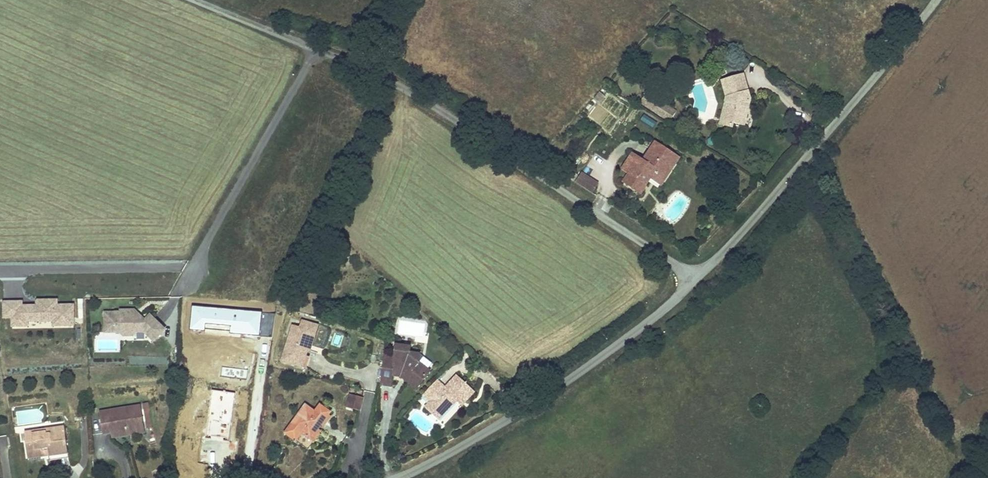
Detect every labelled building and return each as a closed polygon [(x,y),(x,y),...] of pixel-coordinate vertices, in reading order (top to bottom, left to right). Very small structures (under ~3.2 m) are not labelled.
[(748,95),(740,74),(720,82),(725,98),(720,115),(728,118),(727,124),(730,125),(741,128),(744,102),(743,97),(748,95)] [(608,98),(600,91),(593,99),(601,106),(608,98)] [(672,114),(641,95),(635,105),(666,123),(672,114)] [(720,115),(718,127),(729,129),(730,125),(727,124),(728,118),(720,115)] [(671,157),(675,150),(655,138),(645,156),(632,149),(623,165),(629,169),(624,177),(638,185),(642,179),(647,181),(650,175),(652,173),(650,172),(652,167),(667,176),(676,160),(671,157)] [(671,157),(676,160),(680,153),(675,150),(671,157)] [(650,175),(663,183),(667,176),(652,167),(650,172),(652,173),(650,175)] [(579,173),(573,184),(582,190),(583,190),(588,193),(595,183),(579,173)] [(642,179),(638,185),(643,188),(647,181),(642,179)] [(23,301),(3,301),(3,319),(12,319),(12,327),(29,327),(29,321),(37,321),(37,327),(74,327),(73,304),(58,304),(58,299),(36,299),(36,304),(23,304),(23,301)] [(106,312),(106,331),(124,331),(125,335),(134,335),(137,331),(145,330),(154,340),(165,328),(150,314),(145,320),(140,315),(137,319),(134,315),(134,310),(122,310),(122,312),(106,312)] [(317,330),(301,326),(299,333),(307,335),(311,342),(309,348),(306,349),(305,353),(308,354),(310,355),(317,330)] [(299,333),(292,331),(289,341),(282,366),(306,373),(309,362),(305,361),(308,354),(305,353),(306,349),(309,348),(311,342),(307,335),(299,333)] [(427,378),(417,368),(418,360),(407,359),(408,353),(394,351),(392,362),(382,361),(378,389),(388,390),(390,380),(390,376),(400,378),(402,376),(406,380),(407,379),(417,388),(427,378)] [(417,388),(407,379),(406,380),(402,376),(400,378),(390,376),(390,380),(398,381),(412,394),(417,388)] [(441,394),(433,387),(419,401),(426,408),(421,414),(429,421),(434,415),(440,421),(452,407),(455,409),(460,404),(463,407),(471,398),(453,382),(441,394)] [(355,413),(357,401),(346,399),(344,411),(355,413)] [(314,412),(305,406),(285,433),(296,441),(302,433),(311,440),(331,412),(320,404),(314,412)] [(144,427),(140,405),(99,412),(103,434),(110,433),(144,427)] [(440,421),(434,415),(429,421),(434,426),(440,421)] [(144,427),(110,433),(111,438),(144,432),(144,427)] [(46,429),(24,433),(28,454),(48,451),(49,455),(67,453),(64,432),(47,434),(46,429)]
